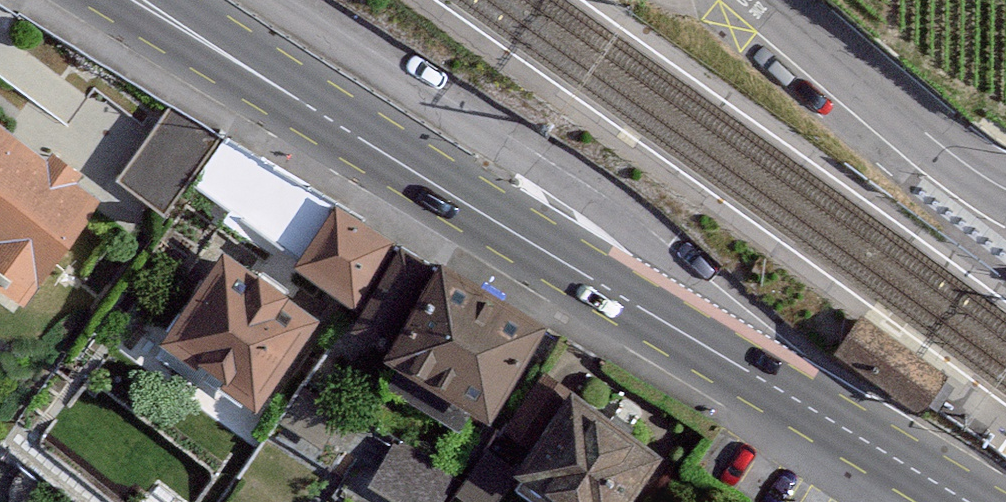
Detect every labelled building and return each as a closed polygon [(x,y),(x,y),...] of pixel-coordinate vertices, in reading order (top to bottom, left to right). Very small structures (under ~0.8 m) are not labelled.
[(162,92),(115,161),(161,201),(219,132),(162,92)] [(0,127),(0,270),(19,284),(88,191),(0,127)] [(390,236),(339,202),(304,255),(355,289),(390,236)] [(319,312),(226,247),(171,326),(264,391),(319,312)] [(437,294),(400,272),(356,344),(487,422),(538,336),(445,280),(437,294)] [(550,368),(515,419),(540,436),(527,456),(594,501),(617,501),(658,443),(550,368)] [(371,489),(399,501),(445,501),(459,472),(394,441),(371,489)] [(459,488),(478,501),(491,501),(515,469),(488,449),(459,488)] [(158,484),(145,501),(183,501),(158,484)]
